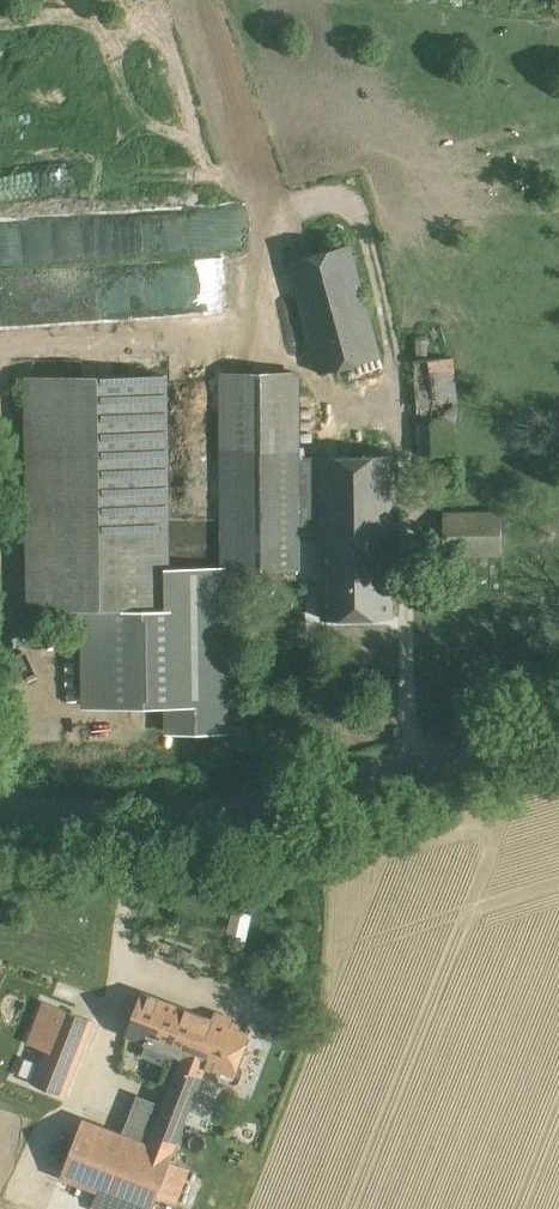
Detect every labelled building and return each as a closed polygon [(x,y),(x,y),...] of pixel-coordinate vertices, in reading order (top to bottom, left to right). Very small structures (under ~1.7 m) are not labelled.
[(213,260),(209,203),(0,218),(0,335),(16,334),(12,274),(213,260)] [(350,244),(289,261),(319,373),(381,357),(350,244)] [(452,358),(416,360),(417,377),(453,375),(452,358)] [(299,458),(298,374),(221,375),(223,569),(299,568),(299,534),(322,534),(323,534),(322,458),(299,458)] [(453,375),(417,377),(420,438),(456,437),(453,375)] [(164,376),(29,378),(32,609),(167,607),(164,376)] [(456,437),(420,438),(420,456),(456,454),(456,437)] [(392,455),(322,458),(323,534),(392,532),(392,455)] [(501,553),(501,514),(443,515),(444,554),(501,553)] [(323,534),(322,534),(322,539),(323,539),(322,568),(323,568),(323,619),(393,617),(392,532),(323,534)] [(166,686),(152,686),(143,696),(143,710),(153,719),(167,719),(176,709),(176,695),(166,686)] [(236,910),(232,927),(248,931),(252,913),(236,910)] [(211,1017),(143,991),(127,1033),(182,1054),(195,1059),(210,1018),(211,1017)] [(92,1018),(43,1000),(28,1041),(46,1047),(33,1080),(65,1092),(92,1018)] [(249,1032),(210,1018),(195,1059),(206,1063),(216,1067),(215,1072),(218,1079),(234,1086),(242,1082),(247,1068),(244,1060),(239,1058),(249,1032)] [(195,1059),(182,1054),(158,1116),(182,1125),(206,1063),(195,1059)] [(182,1125),(158,1116),(147,1143),(171,1153),(182,1125)] [(147,1143),(83,1118),(62,1172),(153,1208),(172,1161),(175,1154),(171,1153),(147,1143)] [(153,1208),(173,1208),(190,1168),(172,1161),(153,1208)]
